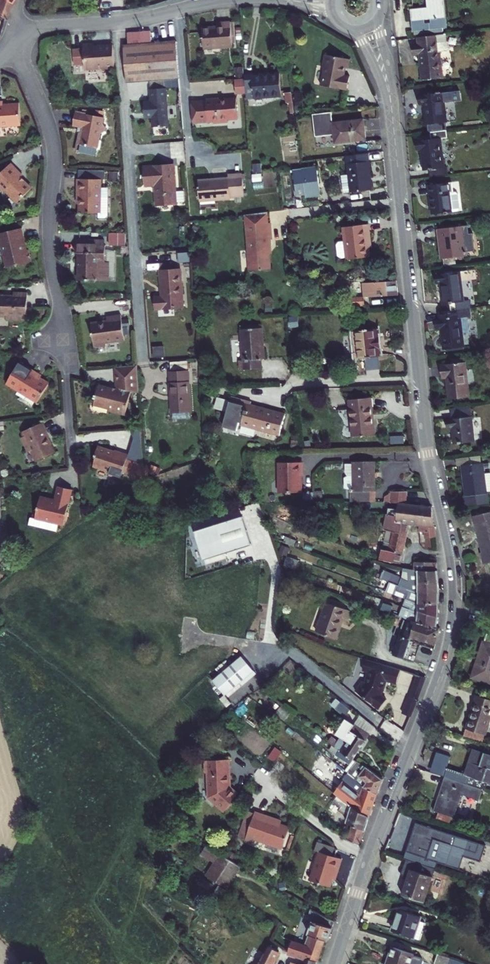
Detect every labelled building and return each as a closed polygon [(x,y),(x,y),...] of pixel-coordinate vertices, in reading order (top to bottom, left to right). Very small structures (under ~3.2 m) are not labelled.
[(2,18),(8,2),(10,0),(0,0),(0,16),(2,18)] [(449,0),(430,0),(431,6),(417,8),(420,30),(453,26),(449,0)] [(227,22),(214,23),(214,28),(199,30),(201,49),(229,47),(227,22)] [(429,77),(449,75),(446,49),(454,48),(456,46),(455,40),(454,39),(454,32),(424,36),(425,43),(418,43),(419,54),(426,53),(429,77)] [(149,33),(126,34),(127,46),(121,46),(123,83),(147,81),(162,80),(176,79),(174,44),(150,45),(149,33)] [(112,67),(110,44),(96,46),(96,47),(91,48),(91,43),(80,44),(80,48),(70,50),(72,67),(82,65),(83,70),(98,68),(101,70),(105,70),(108,67),(112,67)] [(347,59),(321,53),(318,65),(321,66),(317,83),(343,90),(346,76),(341,75),(342,68),(345,68),(347,59)] [(276,73),(242,76),(242,78),(243,93),(244,101),(278,98),(276,73)] [(243,93),(242,78),(232,79),(233,94),(243,93)] [(147,81),(147,90),(162,88),(162,80),(147,81)] [(150,127),(165,126),(162,88),(147,90),(148,102),(141,103),(142,118),(149,117),(150,127)] [(454,128),(450,90),(424,93),(425,102),(430,101),(433,122),(436,122),(436,130),(438,130),(454,128)] [(216,98),(203,99),(203,101),(188,102),(190,124),(210,122),(211,123),(225,122),(225,119),(235,118),(234,98),(217,100),(216,98)] [(0,108),(0,133),(19,132),(17,110),(2,112),(2,108),(0,108)] [(335,133),(336,141),(367,136),(364,116),(333,120),(332,110),(313,113),(316,136),(335,133)] [(98,149),(100,134),(101,134),(104,131),(105,127),(102,123),(101,123),(102,117),(73,114),(72,128),(83,129),(82,135),(80,134),(78,147),(79,147),(78,154),(96,156),(97,149),(98,149)] [(455,135),(454,128),(438,130),(439,136),(422,138),(423,147),(428,147),(431,168),(437,167),(437,175),(452,173),(447,136),(455,135)] [(372,187),(367,151),(345,154),(347,172),(343,173),(345,190),(372,187)] [(11,164),(2,174),(0,172),(0,186),(6,191),(8,189),(22,201),(34,186),(26,179),(22,180),(21,176),(23,174),(11,164)] [(168,164),(140,167),(142,187),(150,186),(152,206),(172,204),(172,202),(171,191),(168,164)] [(304,196),(319,194),(316,168),(293,172),(296,194),(304,193),(304,196)] [(224,178),(194,181),(195,202),(227,199),(227,197),(242,196),(240,174),(224,175),(224,178)] [(99,178),(76,178),(76,197),(78,197),(78,212),(96,212),(96,217),(104,217),(106,215),(106,196),(98,196),(99,187),(99,178)] [(460,189),(459,179),(435,182),(439,212),(451,210),(451,213),(455,212),(455,210),(465,209),(467,206),(465,191),(463,189),(460,189)] [(171,191),(172,202),(186,201),(185,190),(171,191)] [(264,213),(241,216),(242,226),(243,226),(248,273),(269,271),(266,241),(269,240),(267,224),(265,224),(264,213)] [(373,239),(371,222),(345,225),(348,240),(350,257),(372,254),(370,239),(373,239)] [(474,252),(470,223),(444,227),(448,256),(450,256),(462,254),(474,252)] [(4,260),(1,261),(4,270),(30,261),(27,250),(23,251),(20,244),(23,241),(19,229),(0,235),(0,250),(1,251),(4,260)] [(110,231),(110,244),(127,244),(127,231),(110,231)] [(341,258),(350,257),(348,240),(339,241),(341,258)] [(104,241),(74,241),(74,254),(79,255),(79,260),(77,261),(77,277),(80,279),(80,282),(108,282),(108,263),(104,263),(104,241)] [(462,254),(450,256),(451,264),(463,262),(462,254)] [(448,281),(451,310),(478,307),(477,299),(471,300),(467,269),(441,272),(443,281),(448,281)] [(181,270),(158,272),(159,291),(160,298),(154,298),(155,312),(184,309),(181,270)] [(364,281),(366,295),(400,293),(398,278),(364,281)] [(31,316),(31,292),(17,292),(17,295),(1,295),(1,314),(11,315),(11,318),(25,319),(25,315),(31,316)] [(352,297),(353,304),(367,303),(366,295),(352,297)] [(478,307),(451,310),(447,310),(448,318),(442,319),(443,328),(449,328),(451,347),(473,345),(471,331),(479,330),(477,315),(479,315),(478,307)] [(121,318),(107,319),(107,323),(91,325),(94,350),(105,348),(105,345),(124,343),(121,318)] [(366,327),(355,329),(358,356),(367,355),(369,354),(370,356),(374,356),(374,354),(381,353),(382,353),(381,345),(383,345),(382,334),(379,334),(378,326),(371,327),(370,325),(366,326),(366,327)] [(260,368),(260,359),(263,359),(261,327),(240,329),(242,360),(240,360),(241,370),(260,368)] [(163,345),(152,346),(153,357),(164,356),(163,345)] [(369,354),(367,355),(368,367),(382,366),(381,353),(374,354),(374,356),(370,356),(369,354)] [(455,376),(457,397),(477,395),(473,360),(448,363),(449,376),(455,376)] [(24,363),(9,383),(38,404),(51,386),(35,374),(36,373),(24,363)] [(131,389),(139,391),(138,379),(137,365),(115,367),(116,384),(116,388),(98,384),(93,402),(110,406),(110,408),(111,409),(116,410),(117,410),(118,408),(125,410),(131,389)] [(170,366),(171,373),(189,372),(189,365),(170,366)] [(171,373),(168,374),(169,389),(171,415),(174,415),(188,414),(193,413),(189,372),(171,373)] [(228,410),(231,399),(218,395),(215,406),(228,410)] [(372,395),(351,398),(354,434),(376,432),(372,395)] [(286,414),(252,404),(252,402),(232,396),(231,399),(228,410),(224,426),(238,430),(240,422),(242,422),(241,425),(280,435),(286,414)] [(461,417),(481,415),(479,402),(459,405),(461,417)] [(484,440),(481,415),(461,417),(457,417),(458,428),(463,427),(465,443),(484,440)] [(43,422),(24,430),(26,434),(22,436),(29,451),(33,449),(38,459),(55,451),(48,435),(49,434),(43,422)] [(128,459),(145,465),(142,427),(133,428),(134,439),(129,454),(128,459)] [(128,459),(129,454),(116,449),(115,451),(99,446),(96,455),(98,455),(94,466),(111,471),(110,475),(121,478),(124,471),(146,478),(145,465),(128,459)] [(465,464),(484,462),(483,452),(459,455),(460,465),(465,464)] [(300,472),(300,462),(276,462),(276,492),(302,491),(301,472),(300,472)] [(380,498),(379,462),(358,463),(358,465),(358,476),(358,489),(356,489),(356,491),(358,491),(359,499),(380,498)] [(489,491),(489,490),(489,472),(487,472),(486,462),(484,462),(465,464),(468,494),(466,494),(468,504),(489,502),(489,491)] [(358,476),(358,465),(350,465),(350,473),(352,476),(358,476)] [(358,489),(358,476),(352,476),(349,478),(349,488),(353,489),(356,489),(358,489)] [(57,499),(42,495),(37,517),(64,523),(73,489),(60,485),(57,499)] [(410,520),(420,521),(437,523),(435,504),(410,501),(410,491),(395,491),(394,500),(388,500),(388,505),(398,505),(398,501),(402,501),(400,514),(400,519),(410,520)] [(400,514),(388,512),(386,528),(393,529),(391,547),(384,546),(383,557),(405,560),(410,520),(400,519),(400,514)] [(487,552),(489,551),(489,513),(477,517),(487,552)] [(255,543),(247,515),(199,529),(208,558),(255,543)] [(420,521),(422,535),(439,533),(437,523),(420,521)] [(418,567),(422,568),(440,568),(442,565),(441,559),(418,561),(418,567)] [(422,568),(422,579),(440,579),(440,568),(422,568)] [(395,581),(403,584),(422,590),(440,590),(440,579),(422,579),(398,572),(395,581)] [(422,590),(403,584),(401,589),(412,593),(411,598),(417,600),(418,596),(422,597),(421,601),(440,602),(440,590),(422,590)] [(408,597),(405,605),(440,616),(440,602),(421,601),(417,600),(411,598),(408,597)] [(351,610),(326,601),(316,631),(327,634),(332,636),(336,638),(343,617),(348,619),(351,610)] [(402,615),(417,621),(438,628),(440,616),(405,605),(402,615)] [(480,608),(478,621),(489,622),(489,609),(480,608)] [(405,618),(393,653),(404,657),(412,635),(416,623),(412,622),(413,621),(405,618)] [(412,635),(437,643),(441,629),(438,628),(417,621),(416,623),(412,635)] [(483,632),(481,639),(469,674),(489,680),(489,634),(483,632)] [(273,664),(262,654),(243,674),(254,684),(273,664)] [(399,682),(403,669),(397,667),(368,658),(365,669),(371,671),(368,681),(365,680),(357,690),(381,708),(388,698),(382,694),(385,690),(388,679),(399,682)] [(414,684),(423,687),(427,677),(425,676),(418,674),(414,684)] [(403,712),(412,715),(423,687),(414,684),(403,712)] [(337,705),(341,699),(337,696),(332,702),(337,705)] [(489,724),(489,700),(478,696),(468,728),(487,734),(489,724)] [(351,707),(341,699),(337,705),(346,713),(351,707)] [(354,724),(368,732),(370,733),(375,723),(361,712),(354,724)] [(327,740),(336,747),(353,757),(368,732),(354,724),(347,719),(338,733),(340,735),(337,741),(330,736),(327,740)] [(487,734),(468,728),(465,737),(484,743),(487,734)] [(354,763),(349,770),(379,793),(384,778),(362,762),(353,757),(336,747),(333,750),(354,763)] [(446,776),(476,786),(483,788),(487,790),(489,782),(489,752),(476,748),(468,773),(449,767),(446,776)] [(226,810),(239,793),(230,785),(228,757),(204,760),(205,771),(207,771),(210,797),(226,810)] [(334,791),(338,795),(356,810),(369,819),(379,793),(349,770),(334,791)] [(472,798),(476,786),(446,776),(435,810),(460,818),(463,809),(460,808),(464,796),(472,798)] [(351,826),(347,837),(360,844),(369,819),(356,810),(338,795),(334,801),(342,807),(340,810),(349,817),(346,824),(351,826)] [(253,819),(258,806),(251,804),(246,816),(253,819)] [(253,819),(248,834),(256,837),(257,834),(284,844),(292,823),(264,812),(265,809),(258,806),(253,819)] [(489,845),(420,822),(408,859),(410,860),(418,862),(440,870),(442,861),(462,868),(467,855),(483,860),(489,845)] [(242,864),(206,841),(200,851),(213,859),(205,872),(228,887),(242,864)] [(339,872),(344,858),(321,850),(311,878),(331,885),(336,871),(339,872)] [(418,862),(410,860),(405,876),(412,878),(415,869),(418,862)] [(418,862),(415,869),(407,894),(429,901),(440,870),(418,862)] [(202,881),(198,878),(195,883),(199,887),(198,888),(207,895),(213,886),(204,879),(202,881)] [(335,920),(312,908),(308,918),(313,920),(313,921),(333,927),(335,920)] [(418,939),(424,918),(400,910),(394,932),(418,939)] [(299,923),(290,920),(288,927),(286,933),(295,935),(296,934),(300,935),(301,930),(297,928),(299,923)] [(307,956),(320,960),(325,940),(329,941),(333,927),(313,921),(309,935),(307,935),(305,943),(310,945),(307,956)] [(289,951),(297,953),(307,956),(310,945),(305,943),(293,939),(289,951)] [(286,953),(270,945),(260,963),(281,963),(286,953)] [(417,953),(396,946),(390,963),(414,963),(417,953)] [(439,953),(436,961),(446,963),(460,963),(462,960),(439,953)] [(305,963),(318,963),(320,960),(307,956),(305,963)]
